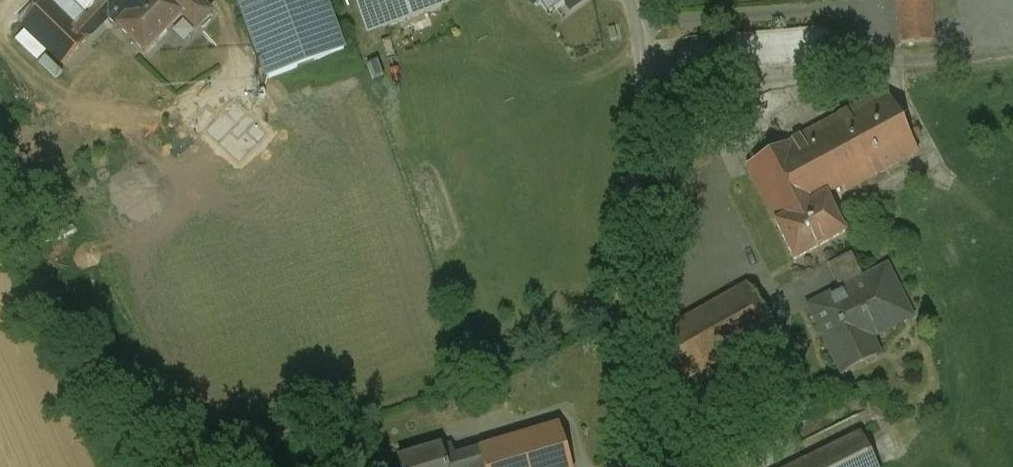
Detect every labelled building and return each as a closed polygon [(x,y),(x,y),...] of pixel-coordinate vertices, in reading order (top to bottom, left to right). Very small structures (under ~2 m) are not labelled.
[(127,0),(47,0),(23,26),(64,65),(109,19),(127,0)] [(109,19),(145,55),(182,17),(183,15),(170,2),(168,0),(127,0),(109,19)] [(170,2),(183,15),(182,17),(196,31),(213,13),(199,0),(173,0),(170,2)] [(329,0),(237,0),(265,79),(347,50),(329,0)] [(369,32),(446,3),(445,0),(358,0),(369,32)] [(565,1),(564,0),(539,0),(548,13),(565,1)] [(565,1),(571,9),(583,0),(564,0),(565,1)] [(930,0),(898,0),(901,44),(933,42),(932,27),(930,0)] [(907,164),(877,98),(737,160),(784,266),(837,242),(819,203),(907,164)] [(916,316),(888,261),(864,273),(853,251),(827,264),(839,287),(806,304),(841,373),(881,352),(873,338),(916,316)] [(774,332),(748,286),(647,342),(673,388),(774,332)] [(560,424),(452,456),(448,443),(396,458),(399,466),(573,466),(560,424)] [(861,431),(789,466),(879,466),(861,431)]
